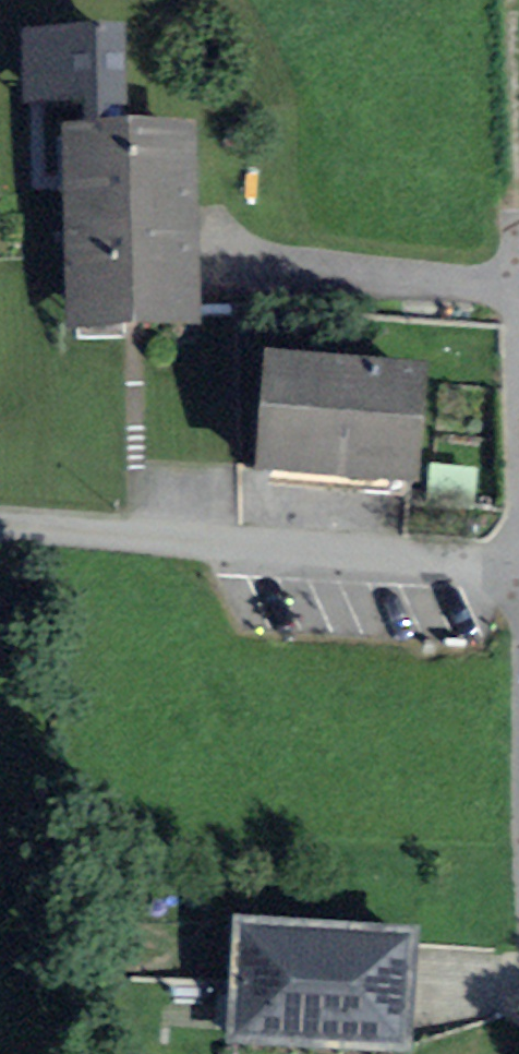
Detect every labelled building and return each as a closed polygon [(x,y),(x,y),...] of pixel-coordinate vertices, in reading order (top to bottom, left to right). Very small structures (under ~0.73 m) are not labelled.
[(192,127),(64,131),(71,331),(198,327),(192,127)] [(421,376),(269,364),(259,479),(412,491),(421,376)] [(235,927),(227,1046),(350,1053),(412,1053),(419,940),(235,927)]
